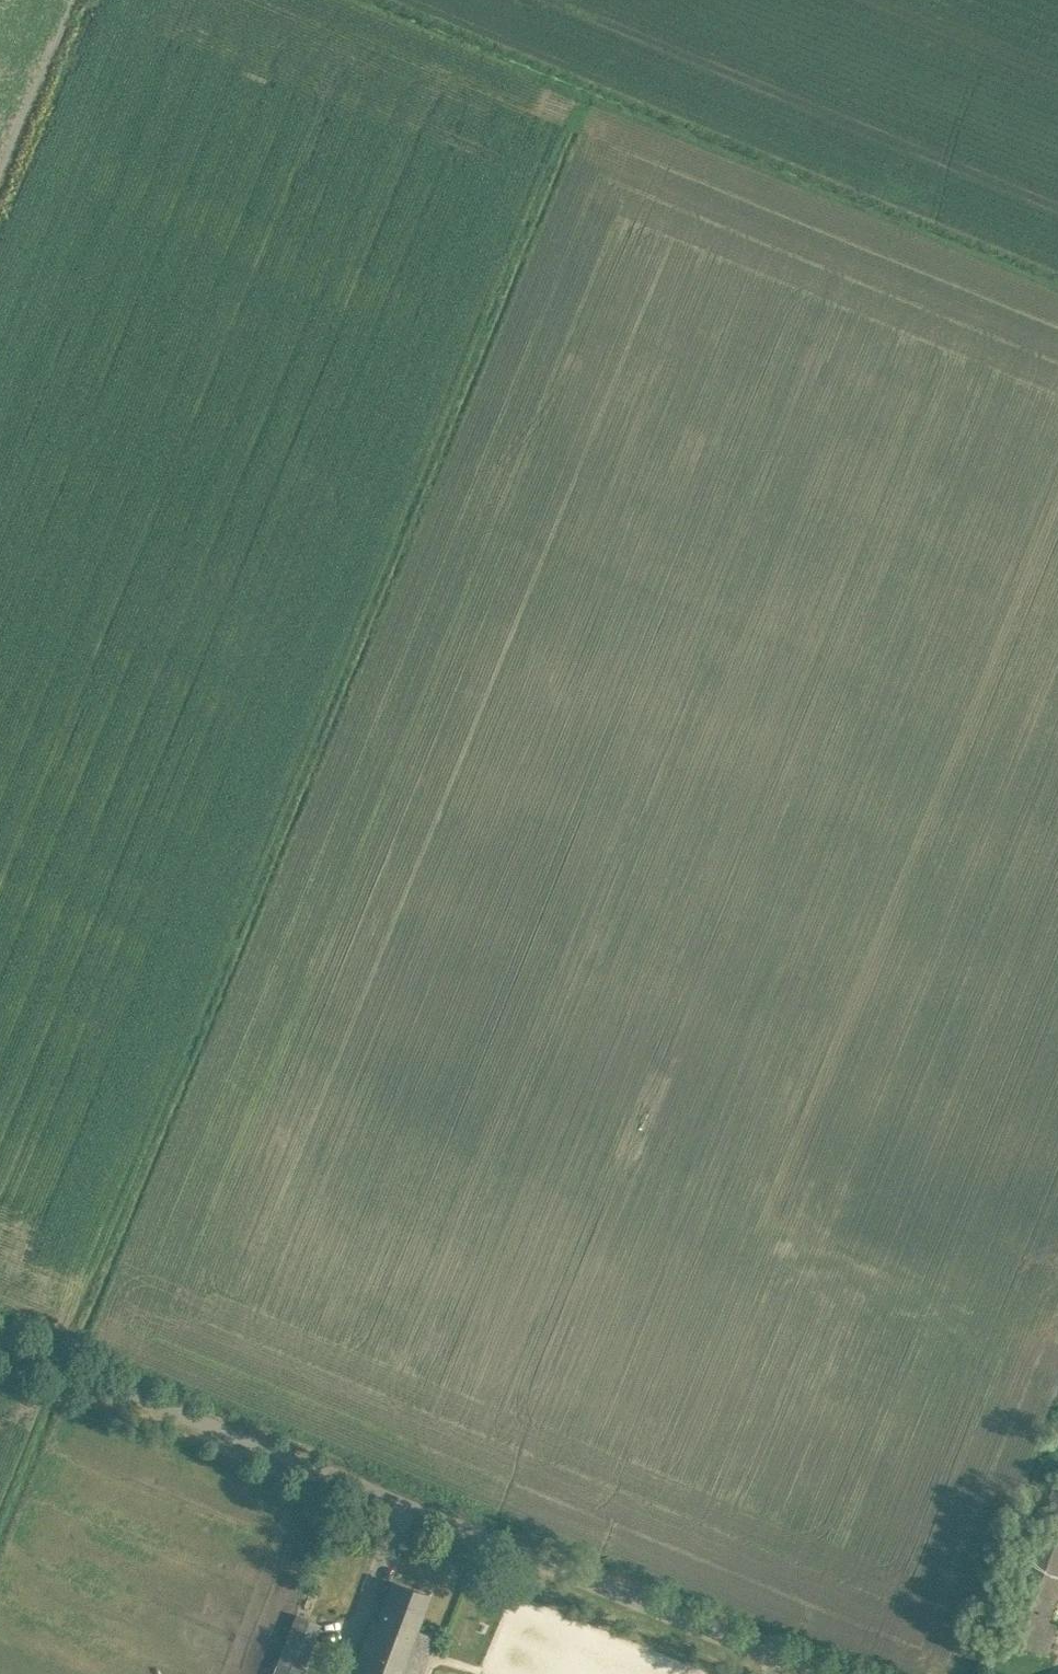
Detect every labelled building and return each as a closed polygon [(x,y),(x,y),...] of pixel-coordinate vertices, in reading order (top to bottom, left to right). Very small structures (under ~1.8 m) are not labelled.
[(1007,1615),(1000,1634),(1045,1650),(1056,1621),(1049,1619),(1057,1595),(1057,1479),(1007,1615)] [(384,1600),(377,1620),(373,1618),(354,1673),(423,1673),(436,1636),(416,1629),(430,1594),(392,1579),(384,1600)] [(289,1625),(271,1673),(288,1673),(304,1631),(289,1625)]
